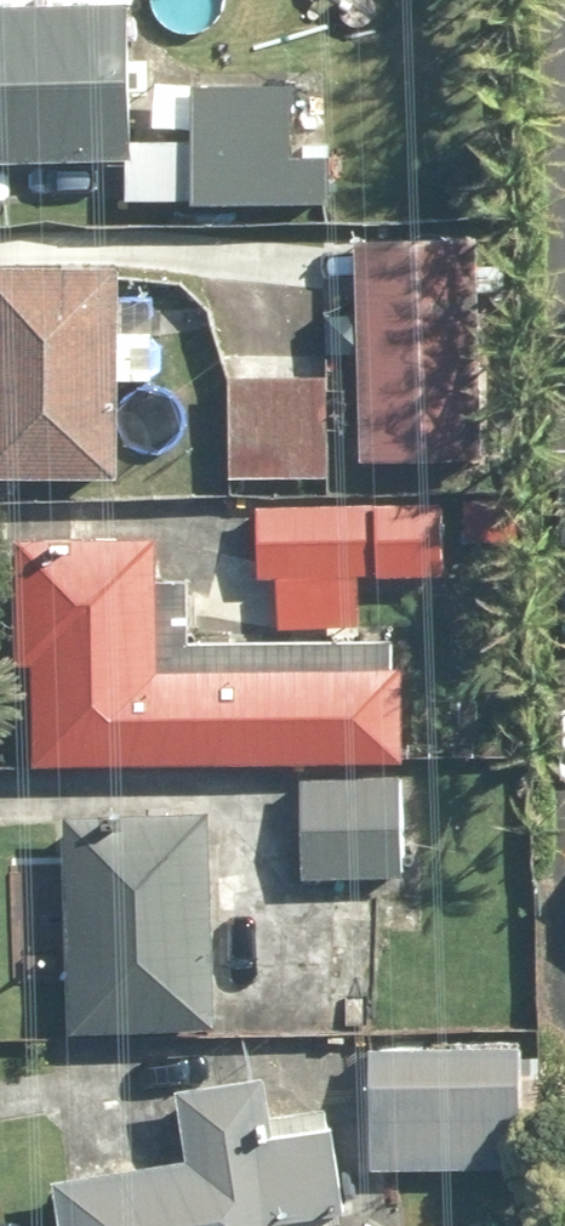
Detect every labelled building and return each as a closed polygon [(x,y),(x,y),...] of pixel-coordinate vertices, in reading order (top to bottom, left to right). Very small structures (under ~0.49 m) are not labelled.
[(0,10),(0,158),(121,162),(125,14),(0,10)] [(130,145),(131,208),(335,206),(334,161),(294,161),(293,87),(191,88),(192,144),(130,145)] [(481,243),(357,243),(358,461),(482,461),(481,243)] [(152,307),(121,306),(122,275),(0,271),(0,476),(115,480),(118,381),(149,382),(152,307)] [(326,383),(228,379),(224,479),(322,483),(326,383)] [(255,506),(256,576),(283,576),(283,631),(356,630),(356,578),(443,578),(443,505),(255,506)] [(159,538),(21,539),(21,766),(404,765),(404,675),(159,675),(159,538)] [(403,772),(301,773),(302,883),(404,882),(403,772)] [(210,815),(62,815),(61,1034),(209,1034),(210,815)] [(521,1046),(371,1049),(373,1175),(523,1173),(521,1046)] [(288,1223),(346,1213),(332,1134),(269,1145),(259,1085),(173,1100),(183,1159),(50,1182),(58,1225),(289,1225),(288,1223)]
